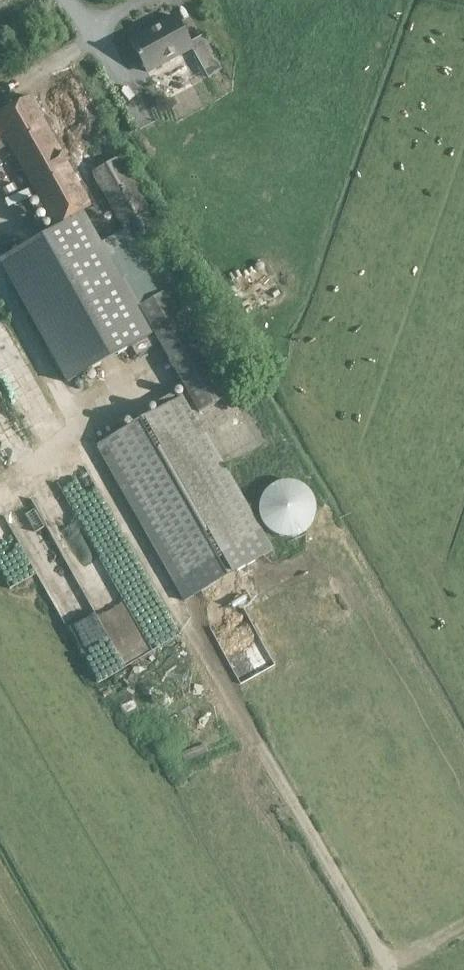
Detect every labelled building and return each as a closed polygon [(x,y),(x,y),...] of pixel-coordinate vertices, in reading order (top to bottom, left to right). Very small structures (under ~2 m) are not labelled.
[(207,79),(221,71),(202,36),(189,44),(175,17),(129,42),(146,73),(190,48),(207,79)] [(4,142),(53,229),(84,212),(90,208),(29,100),(0,116),(0,145),(4,142)] [(150,217),(117,158),(88,174),(121,234),(150,217)] [(17,198),(12,187),(0,194),(0,207),(17,198)] [(65,383),(151,336),(136,309),(84,212),(53,229),(0,258),(0,261),(65,383)] [(151,336),(187,401),(224,466),(267,443),(179,286),(136,309),(151,336)] [(233,299),(241,315),(262,304),(254,288),(233,299)] [(33,442),(58,428),(0,328),(0,384),(33,442)] [(3,460),(28,447),(0,397),(0,454),(3,460)] [(224,466),(187,401),(95,452),(181,608),(273,557),(224,466)] [(82,471),(58,484),(153,651),(177,637),(82,471)] [(275,535),(285,538),(294,538),(303,534),(311,528),(315,519),(317,509),(315,500),(310,491),(302,485),(293,481),(282,481),(273,485),(265,492),(260,501),(259,511),(261,521),(267,529),(275,535)] [(55,486),(31,500),(125,667),(150,653),(55,486)] [(27,503),(3,517),(98,683),(122,670),(27,503)] [(100,699),(109,722),(147,707),(138,684),(100,699)]
